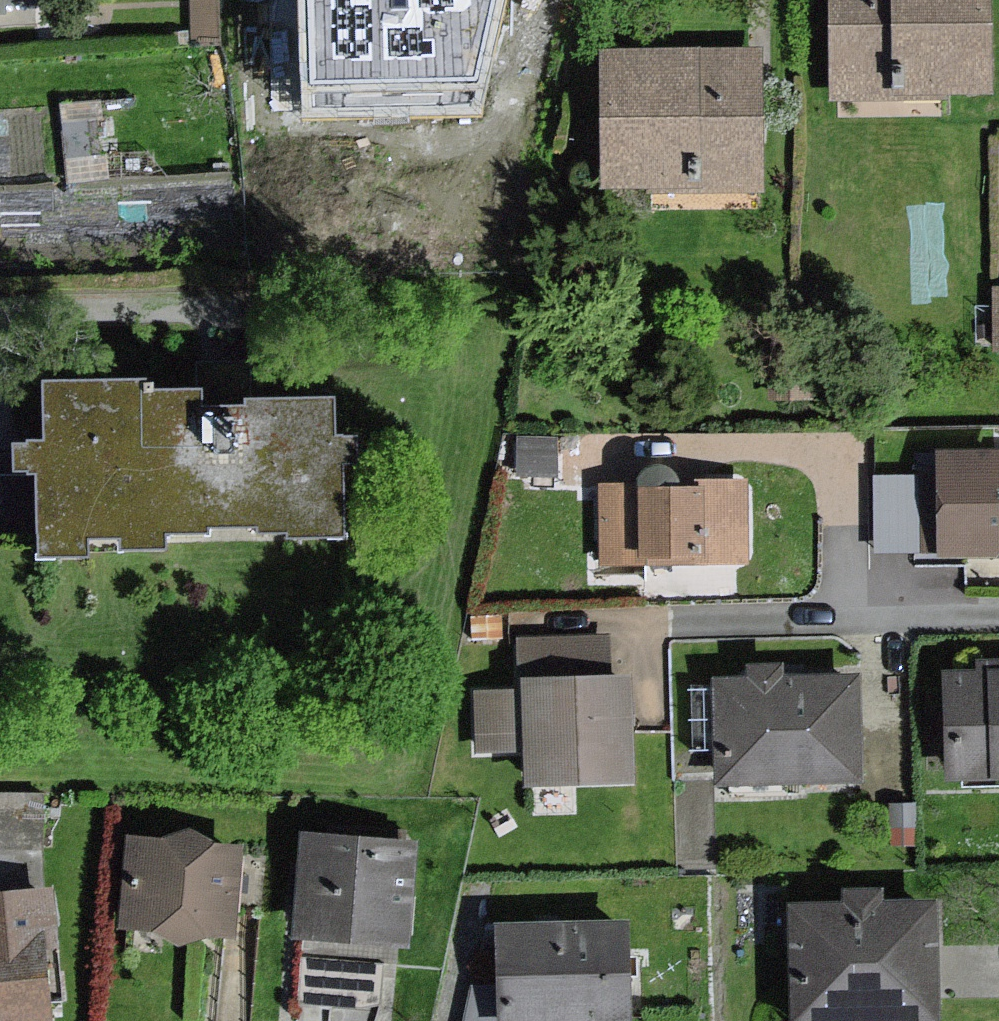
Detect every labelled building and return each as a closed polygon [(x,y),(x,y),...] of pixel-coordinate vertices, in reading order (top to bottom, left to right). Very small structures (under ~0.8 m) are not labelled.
[(59,22),(58,0),(0,0),(0,24),(59,22)] [(189,48),(223,49),(223,0),(188,0),(189,48)] [(304,115),(481,118),(502,0),(300,0),(304,115)] [(833,109),(998,108),(998,0),(832,0),(833,109)] [(769,57),(604,61),(608,202),(773,197),(769,57)] [(37,112),(0,115),(0,171),(42,167),(37,112)] [(173,396),(62,397),(63,454),(30,455),(31,492),(53,491),(54,573),(102,573),(102,552),(130,552),(130,567),(186,566),(185,549),(272,548),(273,557),(364,556),(363,481),(385,480),(384,452),(359,452),(359,413),(269,414),(269,422),(228,423),(228,406),(173,406),(173,396)] [(941,562),(998,562),(998,456),(941,455),(941,562)] [(601,495),(601,581),(652,581),(652,568),(758,569),(759,483),(702,483),(702,495),(601,495)] [(517,696),(473,697),(474,766),(523,765),(524,796),(641,793),(638,684),(615,684),(614,641),(515,644),(517,696)] [(982,664),(982,677),(947,678),(950,792),(998,790),(998,664),(982,664)] [(716,684),(719,798),(868,794),(864,682),(816,683),(815,667),(748,669),(749,683),(716,684)] [(0,799),(0,851),(42,851),(42,799),(0,799)] [(416,956),(422,850),(308,843),(297,1009),(371,1014),(375,954),(416,956)] [(246,851),(127,847),(123,946),(242,951),(246,851)] [(797,1020),(944,1020),(941,906),(889,908),(888,895),(845,896),(846,909),(794,911),(797,1020)] [(57,898),(0,902),(0,1020),(66,1020),(57,898)] [(500,931),(502,1020),(640,1020),(638,928),(500,931)]
